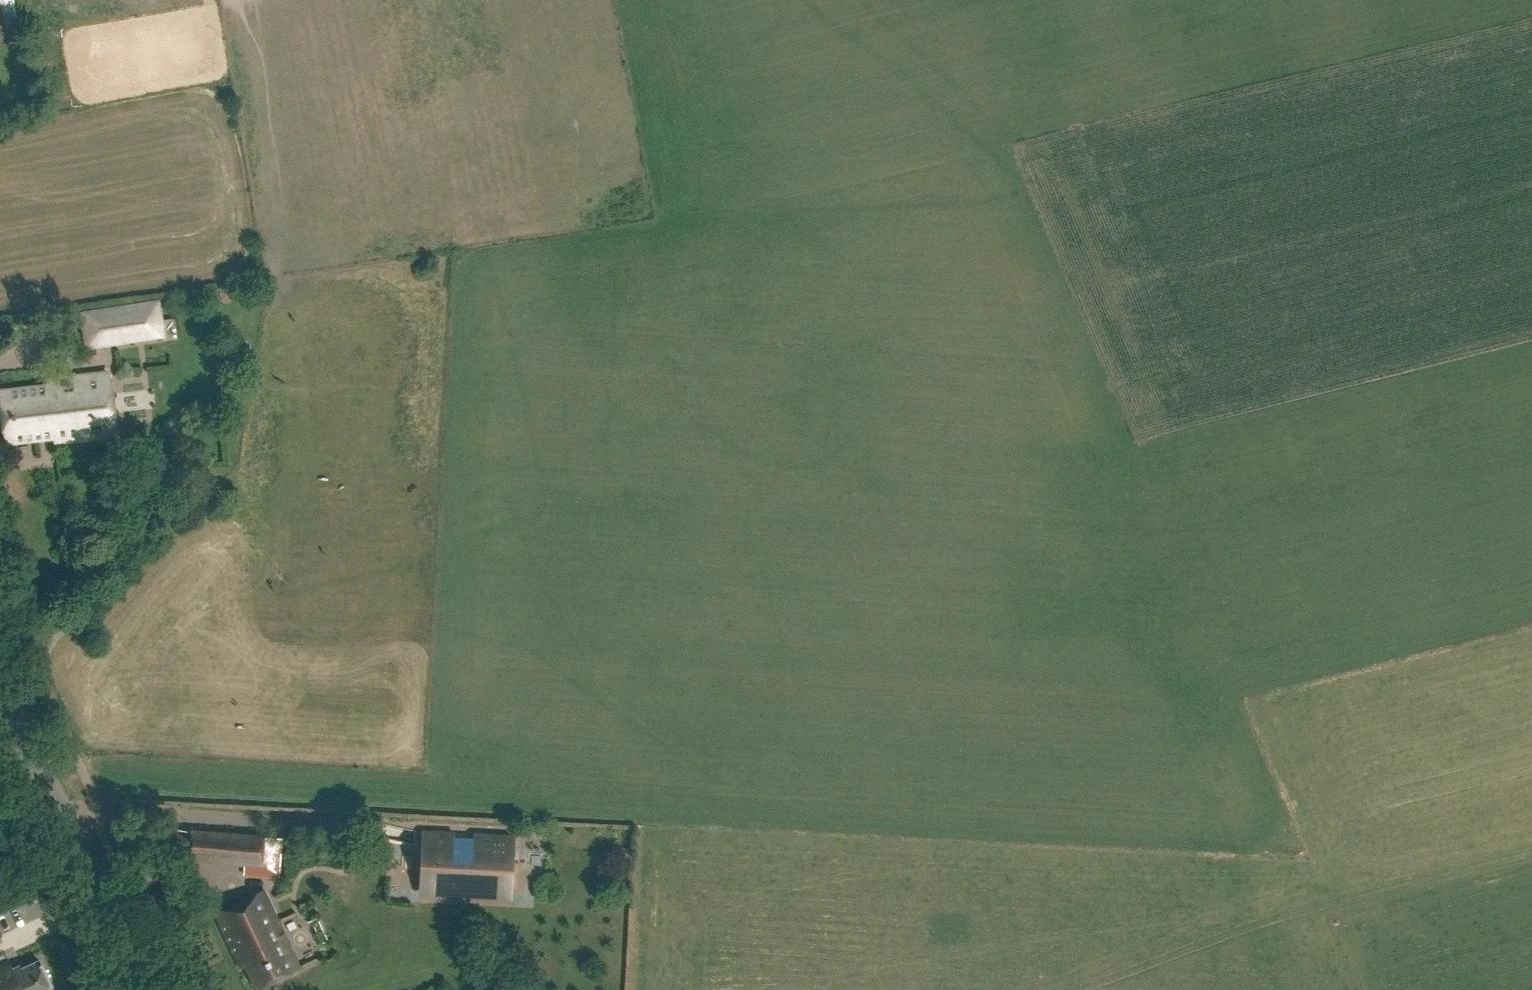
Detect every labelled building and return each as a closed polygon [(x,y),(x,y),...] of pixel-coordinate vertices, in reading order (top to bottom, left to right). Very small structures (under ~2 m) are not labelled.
[(9,44),(1,0),(0,0),(0,45),(9,44)] [(88,344),(132,338),(128,308),(84,314),(88,344)] [(115,434),(108,372),(49,379),(49,385),(1,391),(7,441),(55,436),(56,441),(115,434)] [(192,830),(177,829),(174,857),(189,858),(192,830)] [(419,890),(512,894),(514,857),(515,836),(474,834),(474,838),(454,836),(454,833),(423,831),(422,852),(421,852),(419,890)] [(245,834),(243,865),(242,874),(279,877),(280,875),(284,837),(245,834)] [(299,967),(261,888),(214,911),(240,964),(245,962),(257,988),(299,967)] [(0,970),(0,989),(52,989),(53,989),(40,960),(15,972),(11,965),(0,970)]
